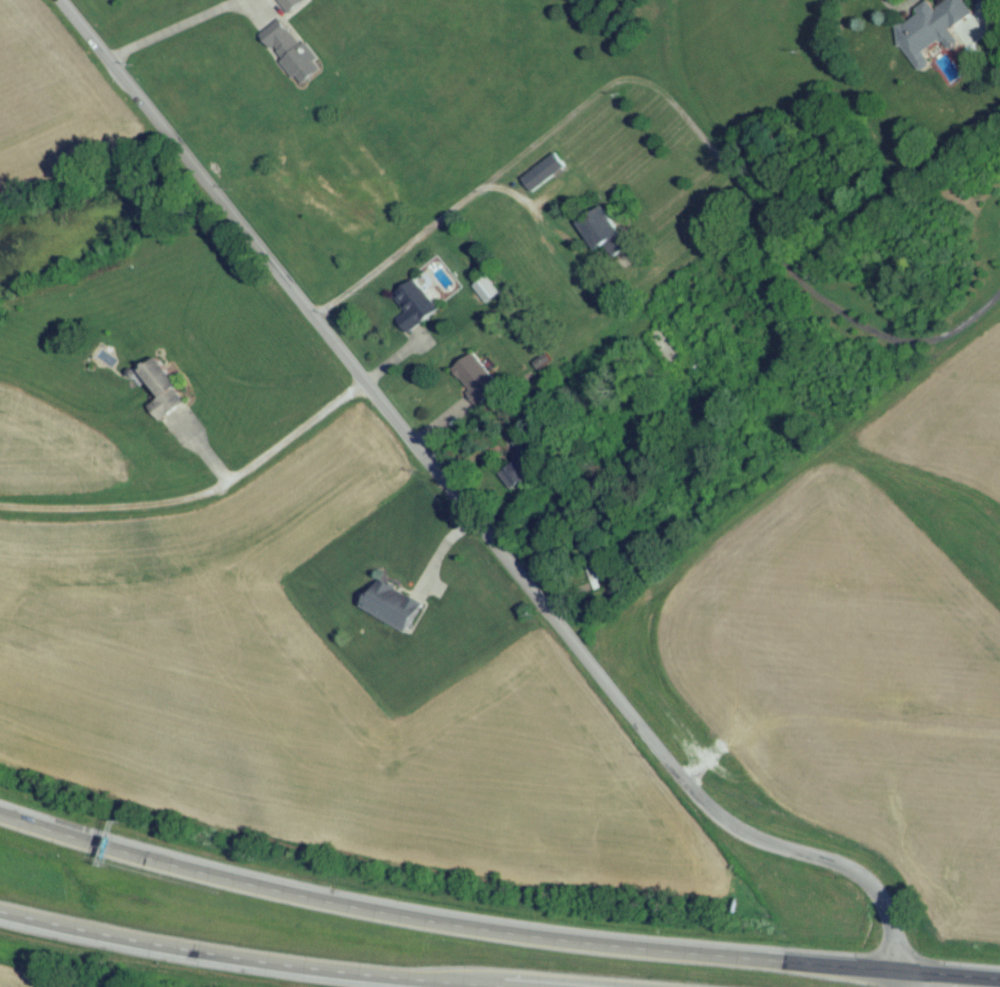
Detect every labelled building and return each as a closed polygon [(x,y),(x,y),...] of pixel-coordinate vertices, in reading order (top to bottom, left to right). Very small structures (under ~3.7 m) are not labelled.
[(916,78),(929,71),(922,58),(941,47),(947,57),(960,50),(950,33),(971,22),(959,0),(955,0),(931,13),(930,11),(890,34),(916,78)] [(321,77),(284,23),(259,41),(296,95),(321,77)] [(521,184),(532,199),(565,173),(554,158),(521,184)] [(594,257),(604,251),(612,265),(629,255),(603,210),(576,226),(594,257)] [(486,310),(500,299),(486,281),(472,292),(486,310)] [(392,299),(404,319),(395,324),(405,339),(438,319),(416,284),(392,299)] [(449,377),(477,411),(500,392),(472,358),(449,377)] [(183,409),(172,394),(177,391),(157,363),(138,376),(158,404),(147,412),(158,427),(183,409)] [(507,470),(509,473),(500,478),(511,495),(542,474),(529,455),(507,470)] [(406,639),(421,609),(383,589),(376,603),(368,599),(359,615),(406,639)]
